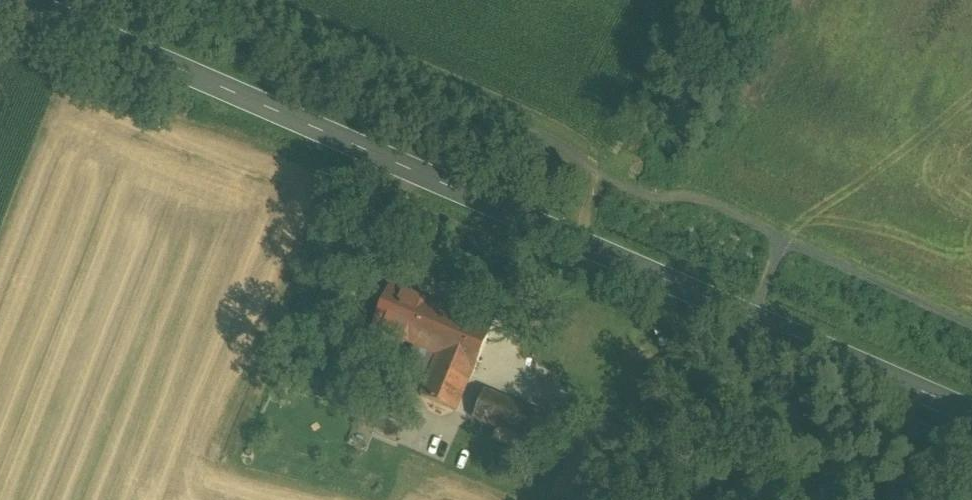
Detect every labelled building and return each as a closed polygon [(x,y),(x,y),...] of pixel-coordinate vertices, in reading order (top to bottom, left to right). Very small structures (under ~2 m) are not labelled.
[(455,314),(390,286),(373,329),(438,357),(455,314)] [(345,300),(342,301),(347,324),(362,322),(368,320),(364,296),(345,300)] [(492,330),(455,314),(438,357),(421,398),(456,413),(472,372),(474,373),(492,330)] [(362,322),(347,324),(349,336),(364,333),(362,322)] [(551,422),(484,392),(473,419),(540,448),(551,422)] [(409,414),(386,405),(381,417),(403,427),(409,414)] [(403,427),(381,417),(379,421),(359,413),(354,426),(374,434),(374,435),(396,444),(403,427)]
